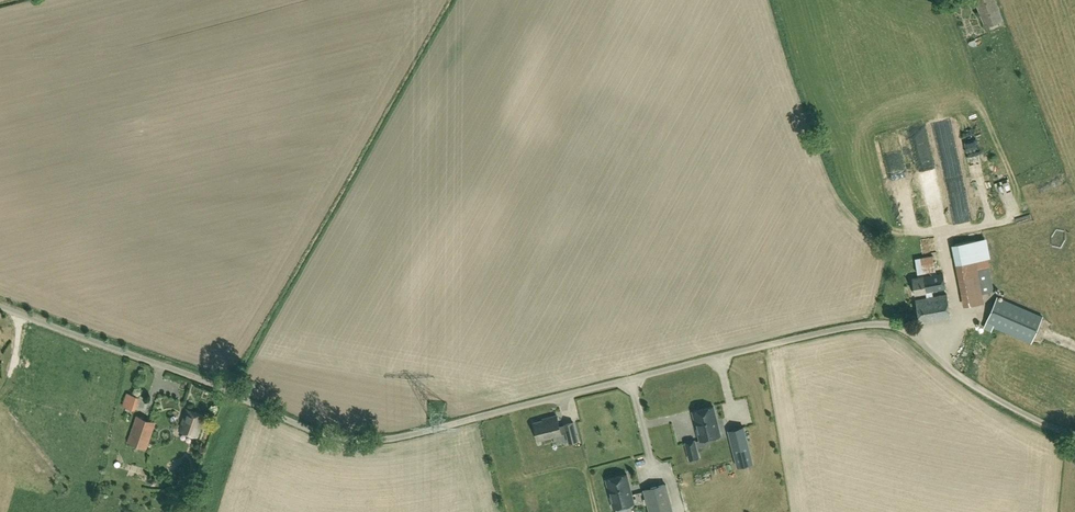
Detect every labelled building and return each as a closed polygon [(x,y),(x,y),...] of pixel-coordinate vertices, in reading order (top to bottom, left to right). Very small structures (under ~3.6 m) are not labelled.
[(985,27),(1003,20),(995,0),(997,0),(975,0),(985,27)] [(908,126),(911,145),(925,143),(922,124),(908,126)] [(929,150),(916,152),(928,224),(943,221),(941,208),(939,208),(929,150)] [(991,177),(1003,175),(999,154),(987,156),(991,177)] [(972,195),(985,193),(983,172),(970,173),(972,195)] [(988,197),(977,198),(978,207),(989,206),(988,197)] [(994,291),(990,267),(989,258),(990,257),(987,237),(951,244),(955,263),(963,306),(984,302),(982,293),(994,291)] [(933,254),(915,258),(917,274),(936,270),(933,254)] [(926,292),(926,297),(916,299),(920,323),(951,317),(947,293),(934,296),(932,290),(946,288),(943,273),(923,276),(923,275),(912,277),(915,294),(926,292)] [(1042,316),(997,297),(986,323),(1031,342),(1042,316)] [(133,403),(137,393),(126,389),(122,399),(133,403)] [(693,411),(700,440),(720,435),(713,406),(693,411)] [(187,408),(179,430),(197,436),(205,414),(187,408)] [(155,421),(137,415),(128,441),(146,447),(155,421)] [(547,419),(533,422),(538,439),(566,432),(569,443),(578,440),(573,422),(564,424),(564,425),(559,426),(556,415),(547,417),(547,419)] [(734,438),(733,421),(724,422),(725,438),(734,438)] [(604,439),(604,449),(621,449),(621,440),(604,439)] [(686,443),(690,459),(699,457),(694,440),(686,443)] [(752,463),(747,441),(732,445),(736,459),(738,466),(752,463)] [(607,459),(582,467),(585,475),(609,467),(607,459)] [(627,474),(606,479),(613,508),(634,503),(627,474)] [(665,484),(644,489),(650,511),(673,511),(665,484)]
